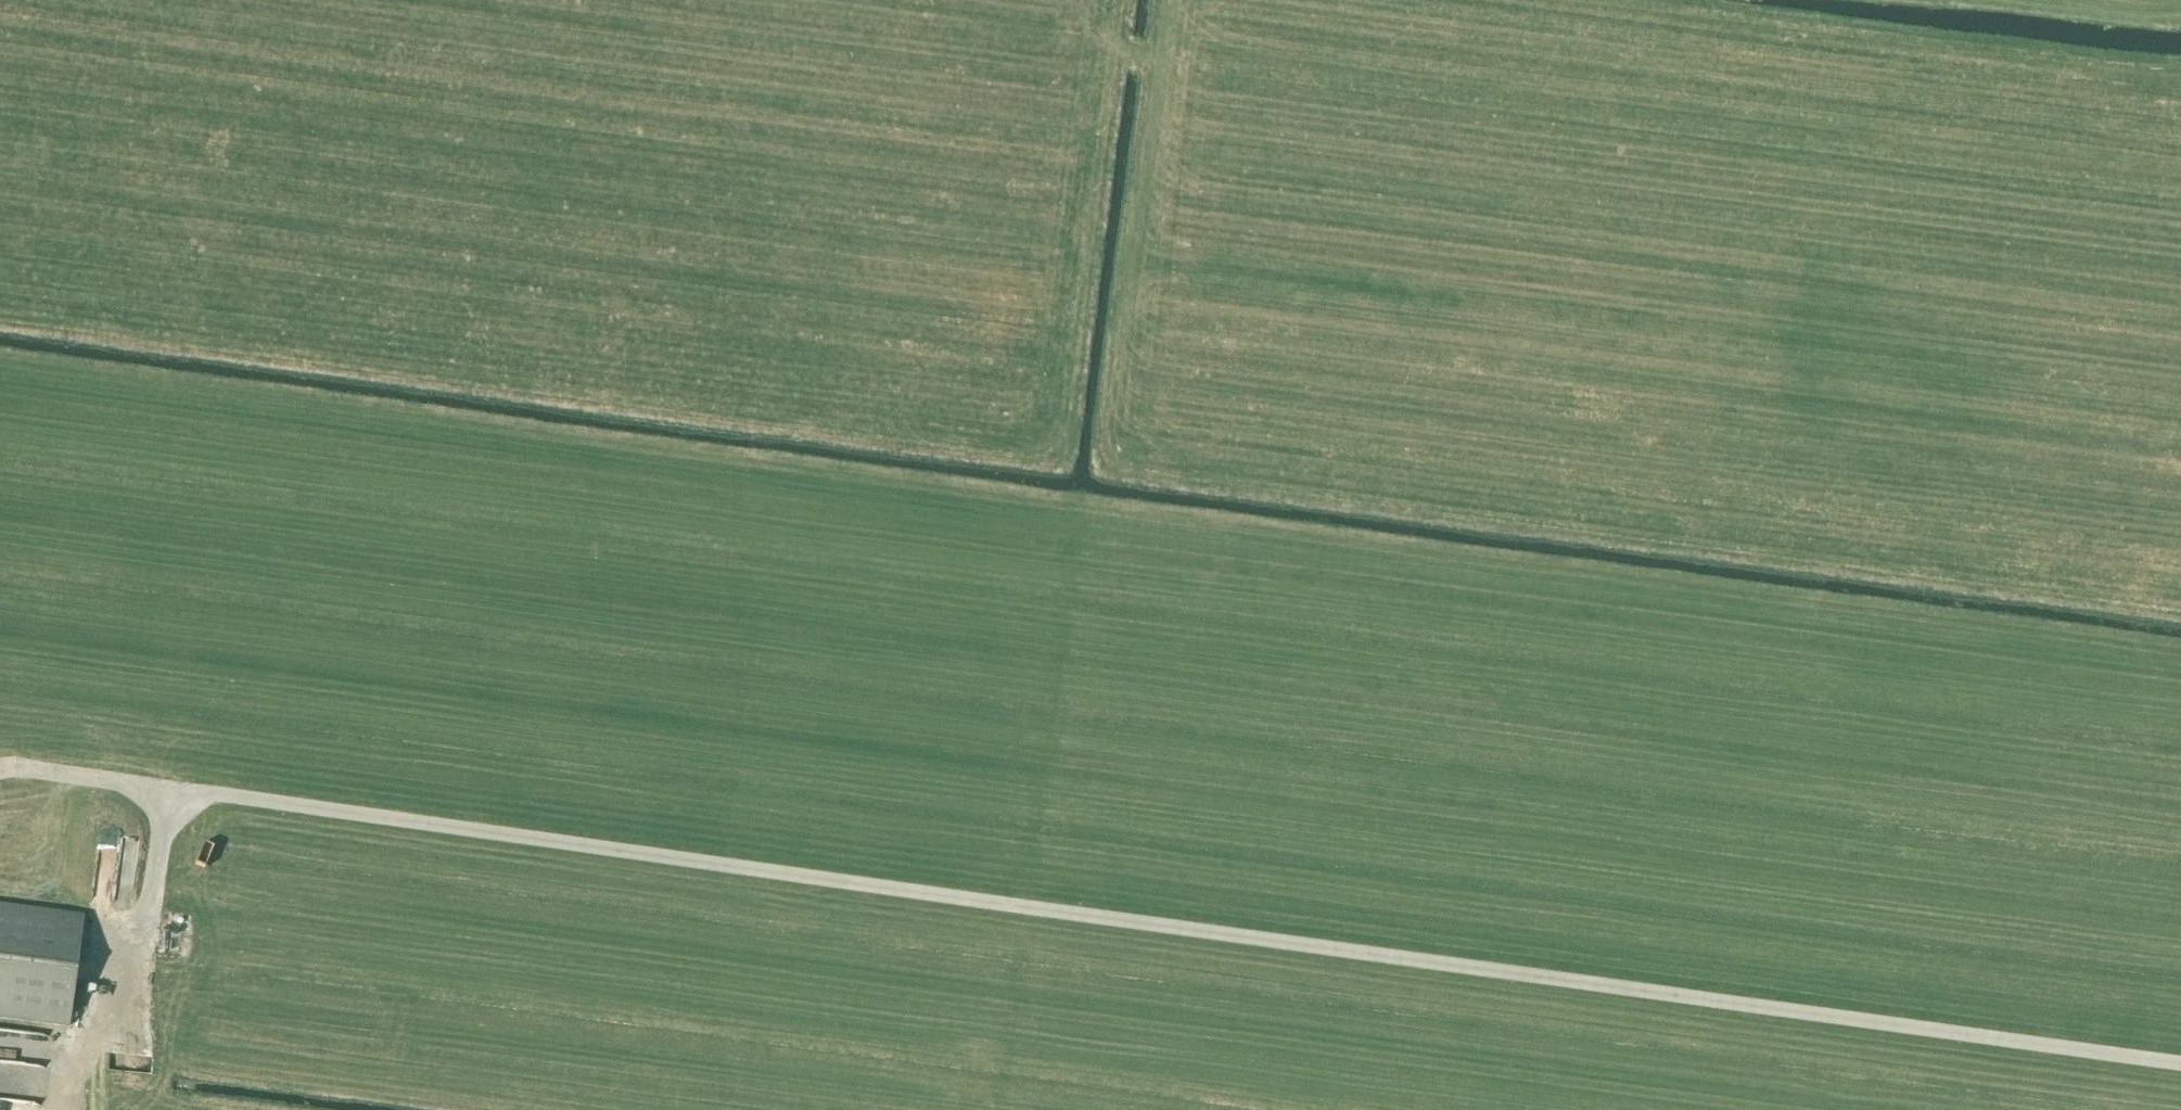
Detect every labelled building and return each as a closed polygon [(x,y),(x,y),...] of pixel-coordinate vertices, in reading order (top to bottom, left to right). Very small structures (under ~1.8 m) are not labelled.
[(97,851),(124,859),(131,835),(104,827),(97,851)] [(68,1026),(82,915),(0,904),(0,1018),(68,1026)] [(8,1096),(13,1053),(0,1051),(0,1096),(8,1096)]
